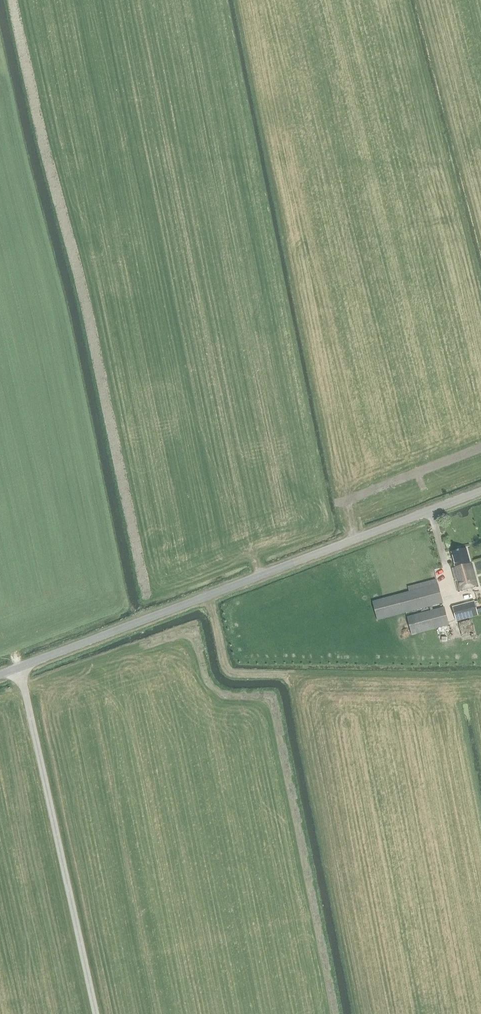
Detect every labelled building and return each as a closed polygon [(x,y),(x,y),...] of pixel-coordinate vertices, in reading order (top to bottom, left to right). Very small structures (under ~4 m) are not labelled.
[(461,592),(478,588),(472,566),(471,566),(466,549),(451,553),(455,569),(452,570),(458,593),(461,592)] [(443,603),(438,585),(372,602),(377,621),(443,603)] [(478,616),(474,601),(452,607),(456,621),(478,616)] [(449,625),(444,607),(407,617),(411,635),(449,625)]
